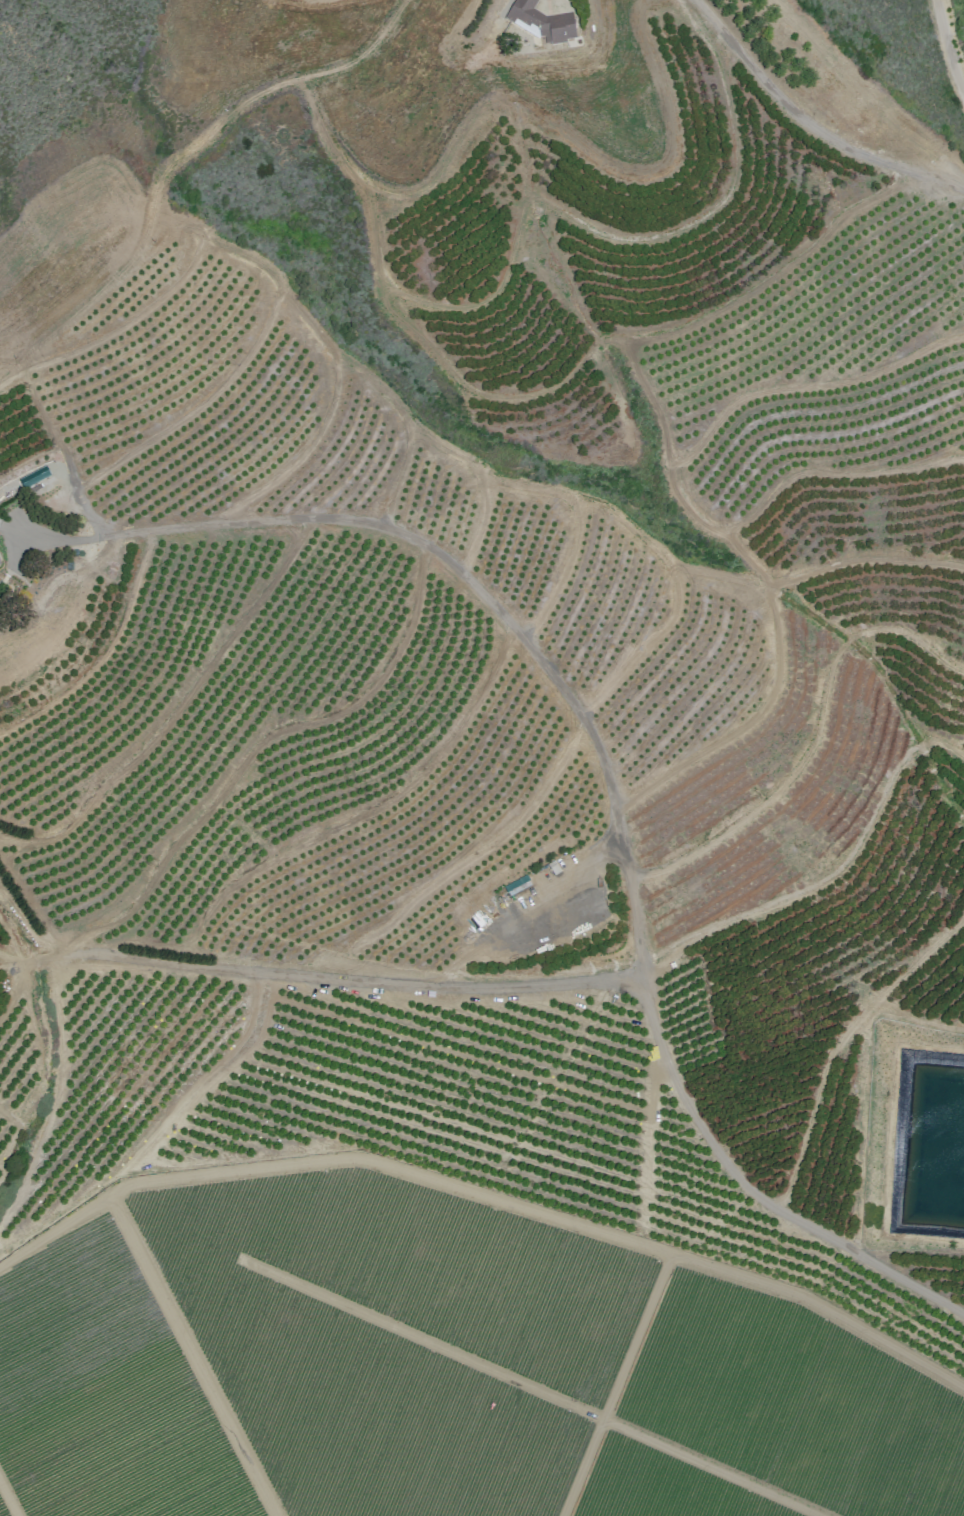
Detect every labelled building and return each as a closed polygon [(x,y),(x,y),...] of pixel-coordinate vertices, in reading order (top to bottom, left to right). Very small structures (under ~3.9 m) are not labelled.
[(503,18),(514,0),(537,0),(532,8),(544,16),(571,12),(575,39),(567,40),(567,42),(550,45),(550,42),(534,46),(531,35),(503,18)] [(18,480),(45,466),(49,475),(23,489),(18,480)]
